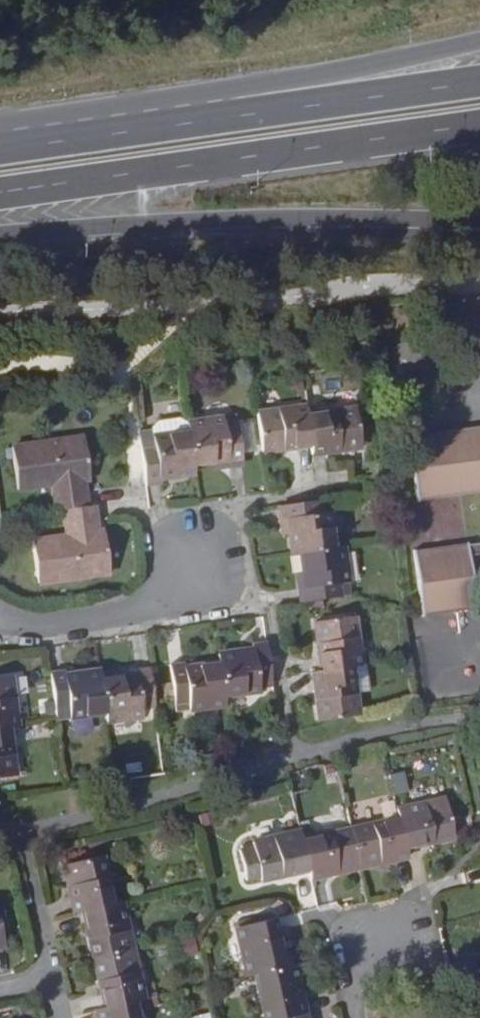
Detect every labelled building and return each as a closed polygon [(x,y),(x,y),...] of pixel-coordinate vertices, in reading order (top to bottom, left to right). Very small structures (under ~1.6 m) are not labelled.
[(334,398),(335,410),(351,407),(350,396),(334,398)] [(303,415),(302,405),(253,413),(259,451),(308,445),(303,415)] [(335,410),(303,415),(308,445),(309,454),(357,447),(351,407),(335,410)] [(219,417),(185,422),(186,430),(190,465),(224,459),(225,465),(240,463),(233,423),(220,425),(219,417)] [(151,442),(137,445),(144,486),(158,484),(157,478),(191,473),(190,465),(186,430),(150,436),(151,442)] [(410,440),(419,501),(479,492),(479,430),(410,440)] [(48,484),(53,511),(61,510),(83,507),(79,480),(86,479),(79,437),(9,448),(15,489),(48,484)] [(83,507),(90,506),(86,479),(79,480),(83,507)] [(318,513),(316,500),(276,505),(278,519),(284,518),(285,532),(289,553),(298,552),(330,547),(325,511),(318,513)] [(93,531),(90,506),(83,507),(61,510),(65,536),(31,541),(37,582),(108,572),(102,530),(93,531)] [(300,601),(339,595),(338,583),(346,581),(340,546),(330,547),(298,552),(300,570),(302,587),(298,587),(300,601)] [(414,554),(423,617),(477,610),(470,565),(479,564),(479,546),(414,554)] [(320,670),(349,666),(358,665),(351,615),(313,621),(320,670)] [(251,648),(216,653),(218,663),(223,695),(258,690),(257,683),(271,681),(264,640),(250,642),(251,648)] [(223,695),(218,663),(183,667),(183,661),(167,664),(174,703),(187,701),(189,709),(224,704),(223,695)] [(135,674),(99,679),(103,712),(105,721),(141,715),(141,707),(153,706),(147,666),(134,667),(135,674)] [(317,719),(356,712),(349,666),(320,670),(311,672),(317,719)] [(99,679),(97,670),(64,675),(63,669),(49,671),(54,711),(67,709),(69,717),(103,712),(99,679)] [(6,725),(16,724),(8,675),(0,676),(0,725),(6,725)] [(13,774),(6,725),(0,725),(0,776),(13,774)] [(386,775),(390,795),(405,792),(401,771),(386,775)] [(446,801),(397,812),(399,818),(406,850),(455,840),(446,801)] [(399,818),(350,828),(359,868),(408,858),(406,850),(399,818)] [(359,868),(350,828),(301,839),(308,871),(310,879),(359,868)] [(301,839),(299,831),(252,841),(253,848),(239,851),(244,876),(259,872),(261,881),(308,871),(301,839)] [(63,863),(74,913),(83,911),(113,904),(101,854),(63,863)] [(133,951),(122,902),(113,904),(83,911),(94,959),(133,951)] [(11,957),(0,915),(0,960),(11,957)] [(253,974),(282,968),(270,917),(233,926),(245,976),(253,974)] [(144,999),(133,951),(94,959),(105,1008),(134,1001),(144,999)] [(291,966),(282,968),(253,974),(264,1017),(303,1017),(291,966)] [(98,1017),(138,1017),(134,1001),(105,1008),(96,1010),(98,1017)]
